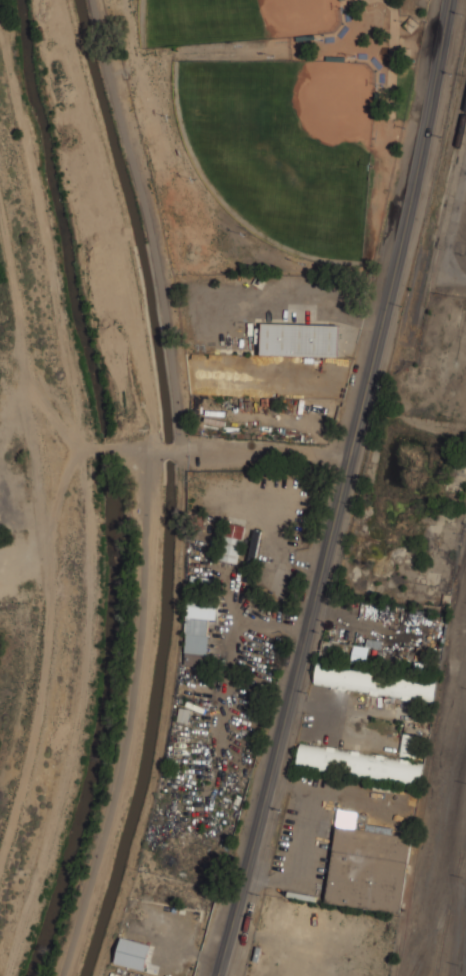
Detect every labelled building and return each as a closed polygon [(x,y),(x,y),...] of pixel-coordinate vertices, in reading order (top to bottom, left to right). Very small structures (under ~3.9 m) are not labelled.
[(339,325),(261,324),(260,355),(338,357),(339,325)] [(243,525),(223,523),(220,561),(240,563),(243,525)] [(261,531),(254,529),(246,562),(254,564),(261,531)] [(216,580),(192,575),(191,581),(214,586),(216,580)] [(208,619),(216,620),(216,603),(186,602),(184,666),(206,666),(208,619)] [(434,700),(437,679),(316,667),(314,688),(434,700)] [(417,735),(402,734),(400,756),(414,757),(417,735)] [(421,782),(423,759),(299,747),(296,770),(421,782)] [(325,903),(400,913),(410,836),(392,834),(393,828),(367,825),(369,815),(357,813),(356,828),(335,826),(325,903)] [(151,945),(121,937),(114,963),(143,971),(151,945)]
